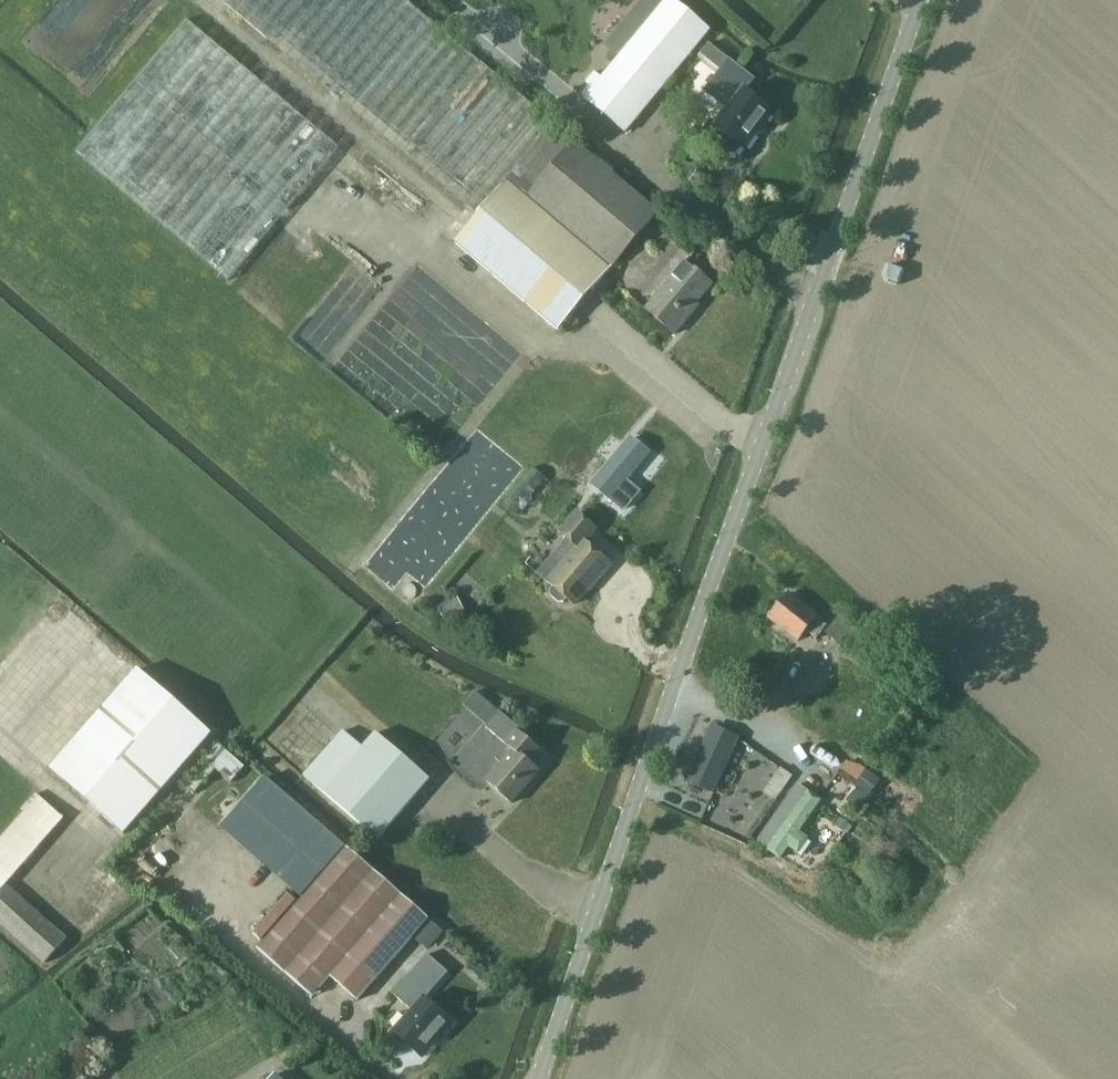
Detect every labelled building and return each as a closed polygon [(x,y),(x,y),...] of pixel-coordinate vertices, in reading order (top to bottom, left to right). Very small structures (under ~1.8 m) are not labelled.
[(478,214),(554,123),(407,0),(220,0),(478,214)] [(592,95),(583,105),(626,140),(703,46),(711,36),(703,30),(668,2),(601,84),(593,78),(584,89),(592,95)] [(734,6),(727,15),(739,25),(747,16),(734,6)] [(232,283),(343,150),(191,22),(80,154),(232,283)] [(732,115),(719,131),(723,134),(719,140),(720,150),(727,155),(736,154),(740,148),(748,155),(777,119),(748,95),(757,85),(732,65),(708,95),(732,115)] [(579,144),(554,123),(478,214),(455,242),(562,335),(659,217),(575,149),(579,144)] [(689,316),(703,300),(713,288),(686,266),(648,313),(678,338),(693,319),(689,316)] [(624,483),(648,453),(633,440),(595,485),(624,510),(637,494),(624,483)] [(471,465),(440,502),(453,514),(485,476),(471,465)] [(533,466),(506,501),(518,510),(545,475),(533,466)] [(569,540),(539,575),(550,585),(557,591),(554,595),(554,599),(561,606),(566,606),(570,602),(577,608),(601,580),(602,582),(614,568),(587,545),(601,530),(579,512),(561,533),(569,540)] [(450,629),(471,617),(460,597),(439,608),(450,629)] [(816,646),(826,634),(874,674),(889,655),(838,613),(825,629),(789,600),(769,624),(797,647),(805,637),(816,646)] [(140,671),(51,770),(124,836),(213,736),(140,671)] [(501,714),(488,730),(509,749),(498,762),(504,767),(488,785),(513,807),(541,775),(533,767),(543,755),(520,735),(522,732),(501,714)] [(711,724),(687,782),(714,794),(739,736),(711,724)] [(409,759),(379,734),(365,750),(345,733),(306,777),(380,842),(401,818),(437,782),(409,759)] [(206,755),(232,780),(246,766),(220,741),(206,755)] [(791,781),(780,773),(763,796),(775,805),(791,781)] [(274,785),(232,833),(304,896),(259,948),(314,996),(331,977),(330,976),(400,895),(346,847),(274,785)] [(808,799),(795,790),(756,844),(779,861),(787,851),(795,857),(805,844),(796,838),(819,807),(817,806),(816,803),(810,799),(808,799)] [(853,792),(836,816),(848,824),(864,800),(853,792)] [(0,840),(0,923),(45,963),(67,938),(7,883),(64,819),(36,794),(23,810),(25,812),(0,840)] [(400,895),(330,976),(331,977),(359,1000),(428,919),(400,895)] [(133,918),(144,935),(159,925),(149,908),(133,918)] [(432,924),(417,942),(428,952),(443,934),(432,924)] [(429,958),(394,998),(414,1015),(396,1036),(425,1061),(455,1027),(427,1003),(450,976),(429,958)]
